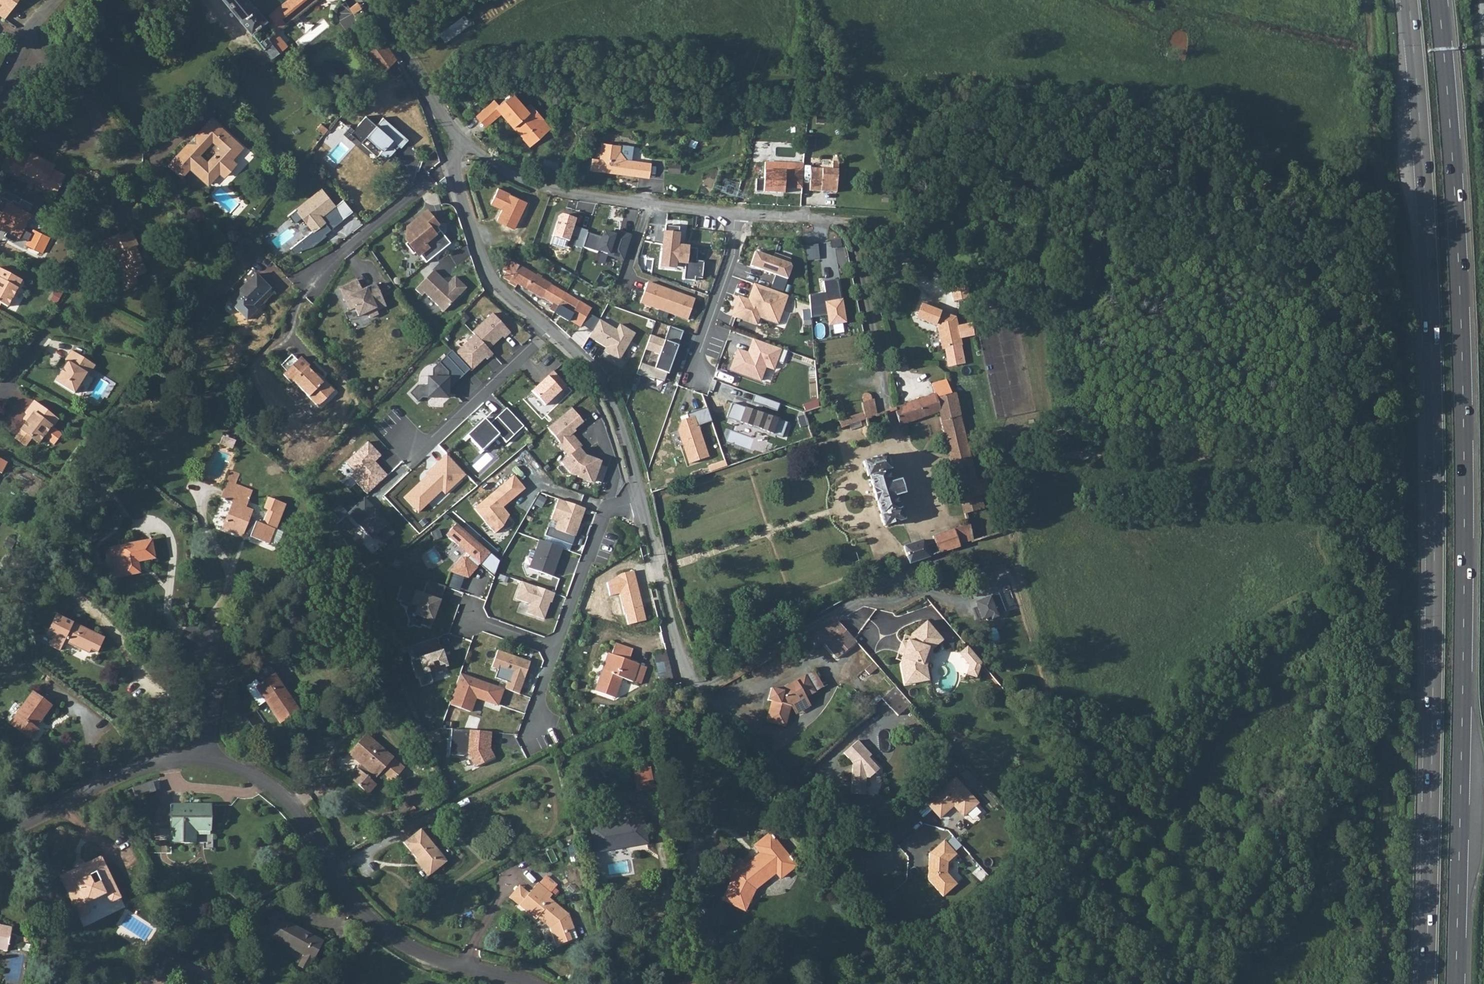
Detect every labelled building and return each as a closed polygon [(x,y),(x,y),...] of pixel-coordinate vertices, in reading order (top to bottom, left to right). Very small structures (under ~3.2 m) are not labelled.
[(20,0),(0,0),(0,14),(7,19),(20,0)] [(252,34),(266,21),(256,9),(254,9),(246,0),(223,0),(252,34)] [(269,17),(273,21),(281,31),(318,0),(290,0),(269,17)] [(361,29),(357,24),(368,16),(358,3),(350,9),(352,12),(341,21),(352,35),(361,29)] [(446,43),(472,23),(466,14),(440,34),(446,43)] [(269,24),(254,37),(272,57),(275,60),(281,54),(270,41),(278,34),(269,24)] [(385,43),(366,56),(381,78),(398,61),(393,54),(385,43)] [(515,92),(509,98),(514,103),(520,98),(515,92)] [(514,103),(509,98),(502,103),(499,98),(479,115),(489,126),(503,114),(515,128),(519,125),(528,135),(524,138),(532,148),(553,130),(546,122),(547,120),(533,104),(528,107),(520,98),(514,103)] [(353,135),(364,144),(369,138),(385,151),(382,154),(389,160),(398,150),(395,148),(398,144),(403,148),(411,140),(386,118),(379,126),(369,117),(353,135)] [(194,149),(188,144),(169,164),(181,176),(190,167),(208,185),(219,172),(224,177),(236,164),(231,160),(237,154),(231,148),(237,142),(212,119),(196,135),(202,141),(194,149)] [(519,125),(515,128),(524,138),(528,135),(519,125)] [(632,147),(603,144),(601,160),(592,159),(591,171),(648,178),(650,177),(651,163),(630,161),(632,147)] [(20,152),(11,170),(22,176),(24,173),(47,185),(46,187),(59,193),(69,174),(58,169),(59,166),(34,152),(31,158),(20,152)] [(801,165),(762,162),(760,195),(782,197),(783,188),(799,190),(801,165)] [(812,169),(812,191),(839,191),(839,169),(812,169)] [(501,189),(495,201),(506,207),(500,220),(516,229),(529,204),(501,189)] [(293,250),(296,254),(316,247),(329,237),(327,234),(332,229),(333,231),(345,221),(337,206),(324,190),(291,217),(297,224),(305,218),(316,232),(293,250)] [(346,200),(337,206),(345,221),(356,212),(346,200)] [(429,264),(453,245),(443,232),(438,236),(434,232),(441,227),(430,213),(410,229),(408,238),(412,243),(408,246),(416,256),(420,253),(429,264)] [(574,222),(559,218),(551,246),(564,249),(566,243),(582,247),(586,231),(572,227),(574,222)] [(679,228),(664,226),(659,269),(674,270),(675,262),(687,264),(685,276),(701,277),(703,261),(697,261),(698,251),(676,249),(679,228)] [(35,228),(25,251),(41,259),(52,236),(35,228)] [(116,276),(119,286),(134,282),(135,284),(145,282),(142,269),(143,269),(140,255),(140,252),(136,236),(121,240),(121,237),(104,241),(109,262),(112,262),(115,274),(116,276)] [(753,254),(749,268),(786,281),(792,267),(789,265),(791,257),(775,251),(772,259),(753,254)] [(553,315),(578,334),(592,312),(512,260),(503,273),(506,274),(504,278),(511,283),(511,284),(518,288),(521,284),(556,310),(553,315)] [(3,304),(10,308),(24,282),(0,269),(0,303),(3,304)] [(751,269),(748,275),(761,279),(764,274),(751,269)] [(436,271),(419,290),(425,297),(428,294),(447,312),(469,289),(458,278),(449,286),(447,284),(447,282),(436,271)] [(262,309),(259,305),(273,291),(257,275),(230,305),(249,323),(262,309)] [(809,296),(811,318),(826,315),(829,327),(846,324),(837,280),(823,282),(824,293),(809,296)] [(360,281),(343,289),(353,311),(357,309),(361,317),(370,313),(372,319),(381,315),(379,311),(389,307),(379,285),(363,293),(361,290),(363,286),(360,281)] [(134,282),(119,286),(121,296),(137,292),(135,284),(134,282)] [(648,282),(640,303),(687,321),(695,300),(648,282)] [(778,324),(788,296),(753,284),(747,298),(737,296),(730,317),(757,325),(759,320),(778,324)] [(273,291),(259,305),(262,309),(277,295),(273,291)] [(957,318),(922,306),(917,319),(939,326),(944,349),(950,348),(951,355),(959,353),(958,347),(963,345),(958,323),(957,318)] [(471,333),(473,337),(488,351),(503,338),(504,340),(510,333),(491,314),(471,333)] [(600,319),(589,337),(607,347),(604,351),(620,361),(637,333),(621,324),(617,329),(600,319)] [(684,331),(671,326),(666,339),(651,334),(646,350),(661,356),(657,366),(642,361),(638,373),(663,382),(667,371),(669,372),(684,331)] [(473,337),(454,355),(468,371),(471,373),(491,355),(488,351),(473,337)] [(736,350),(728,371),(762,383),(766,369),(774,370),(782,351),(752,339),(747,352),(736,350)] [(72,362),(60,381),(78,392),(89,374),(92,376),(99,366),(75,350),(68,360),(72,362)] [(468,371),(454,355),(450,350),(407,393),(415,403),(424,399),(446,401),(448,391),(468,371)] [(292,386),(318,410),(333,394),(323,385),(321,386),(306,371),(308,370),(299,361),(296,365),(290,359),(279,370),(285,375),(282,379),(291,387),(292,386)] [(552,372),(530,393),(543,408),(565,386),(552,372)] [(112,392),(117,382),(103,376),(96,392),(88,388),(84,399),(99,405),(106,390),(112,392)] [(898,409),(896,409),(901,426),(921,419),(941,413),(950,448),(951,451),(969,446),(960,412),(958,406),(955,394),(951,395),(946,381),(932,386),(935,396),(898,409)] [(777,410),(780,403),(755,395),(753,402),(777,410)] [(546,429),(567,457),(578,449),(582,447),(572,434),(597,409),(585,396),(546,429)] [(35,416),(25,429),(36,437),(42,442),(49,433),(57,439),(61,438),(65,432),(58,426),(63,418),(39,400),(30,412),(35,416)] [(778,421),(730,405),(725,420),(773,436),(778,421)] [(483,420),(465,437),(479,454),(498,438),(505,444),(522,428),(505,409),(487,426),(483,420)] [(865,413),(839,421),(842,428),(866,420),(865,413)] [(709,458),(694,417),(680,422),(676,431),(688,465),(709,458)] [(36,437),(25,429),(19,438),(30,446),(36,437)] [(381,457),(368,443),(345,463),(354,473),(351,477),(367,495),(387,476),(375,462),(381,457)] [(969,446),(951,451),(963,500),(982,495),(978,480),(975,468),(970,451),(969,446)] [(578,449),(559,466),(564,471),(568,477),(592,485),(594,482),(602,484),(607,467),(599,465),(600,462),(583,457),(578,449)] [(886,454),(863,461),(868,476),(870,476),(874,485),(873,489),(881,513),(880,516),(883,525),(905,519),(901,508),(900,508),(896,495),(905,492),(901,479),(892,481),(888,469),(891,468),(886,454)] [(0,471),(7,474),(13,462),(0,455),(0,471)] [(426,476),(403,498),(419,513),(441,492),(443,494),(466,475),(445,455),(425,474),(426,476)] [(981,466),(975,468),(978,480),(984,478),(981,466)] [(472,509),(493,534),(503,526),(508,515),(502,509),(524,490),(512,477),(472,509)] [(984,478),(978,480),(982,495),(991,493),(988,477),(984,478)] [(247,514),(252,496),(235,490),(227,487),(221,505),(232,509),(224,532),(244,539),(245,536),(252,538),(252,540),(273,547),(277,534),(279,533),(287,507),(269,501),(266,513),(270,514),(266,528),(252,524),(254,516),(247,514)] [(536,505),(544,507),(547,494),(539,492),(536,505)] [(982,495),(963,500),(966,511),(985,506),(982,495)] [(364,498),(346,513),(370,541),(375,537),(383,544),(393,534),(364,498)] [(575,538),(584,509),(556,499),(550,521),(555,522),(552,530),(575,538)] [(969,523),(933,536),(940,552),(960,546),(960,543),(972,539),(970,524),(969,523)] [(498,563),(455,524),(444,537),(463,554),(449,573),(467,579),(478,567),(492,577),(498,563)] [(905,545),(910,562),(929,555),(924,539),(905,545)] [(562,549),(537,542),(528,571),(553,579),(562,549)] [(150,548),(106,556),(101,557),(108,588),(113,587),(138,583),(136,571),(153,567),(150,548)] [(646,620),(635,571),(620,574),(607,582),(610,596),(619,595),(627,625),(646,620)] [(422,595),(412,593),(408,608),(414,610),(411,618),(432,624),(444,587),(427,581),(422,595)] [(520,583),(514,600),(528,605),(525,615),(545,622),(554,594),(520,583)] [(977,600),(983,621),(1007,614),(1001,593),(977,600)] [(841,621),(817,634),(825,643),(839,660),(859,642),(841,621)] [(932,647),(943,638),(929,621),(914,634),(912,640),(910,640),(904,658),(905,658),(903,664),(907,685),(925,682),(924,672),(927,672),(925,666),(932,647)] [(53,625),(43,645),(51,649),(47,656),(58,662),(61,654),(64,656),(67,651),(71,653),(69,658),(87,667),(89,663),(96,666),(104,649),(53,625)] [(787,627),(774,634),(777,639),(790,632),(787,627)] [(817,634),(798,645),(806,655),(825,643),(817,634)] [(945,640),(943,638),(932,647),(925,666),(927,672),(924,672),(925,682),(932,680),(929,666),(935,649),(945,640)] [(446,668),(436,639),(409,648),(420,686),(433,682),(431,674),(446,668)] [(910,640),(907,639),(899,663),(903,664),(905,658),(904,658),(910,640)] [(609,656),(596,694),(616,701),(623,681),(634,685),(640,667),(629,664),(634,648),(618,642),(613,658),(609,656)] [(984,663),(970,646),(961,653),(973,667),(972,675),(983,676),(984,663)] [(530,662),(497,650),(491,668),(509,675),(504,690),(519,695),(530,662)] [(262,684),(258,678),(248,684),(260,703),(268,699),(283,723),(302,709),(293,696),(277,673),(262,684)] [(498,707),(504,690),(459,674),(448,705),(471,713),(476,700),(498,707)] [(788,709),(790,708),(804,699),(814,694),(805,677),(779,692),(770,690),(766,702),(772,703),(765,725),(783,728),(788,709)] [(898,687),(884,700),(899,717),(913,705),(898,687)] [(804,699),(790,708),(797,717),(811,708),(804,699)] [(17,728),(10,737),(29,750),(36,740),(34,738),(49,715),(30,702),(14,726),(17,728)] [(14,726),(8,735),(10,737),(17,728),(14,726)] [(451,730),(449,754),(467,756),(474,769),(495,759),(490,749),(491,733),(451,730)] [(368,735),(351,753),(365,765),(352,780),(369,794),(378,784),(375,781),(382,772),(391,781),(394,783),(407,768),(368,735)] [(850,794),(861,795),(864,795),(867,777),(869,778),(879,768),(869,757),(871,755),(862,744),(859,740),(845,752),(854,763),(850,794)] [(653,767),(635,768),(637,790),(654,789),(653,767)] [(956,777),(928,802),(941,817),(957,803),(960,807),(958,808),(964,816),(979,803),(956,777)] [(160,781),(134,786),(136,795),(161,791),(160,781)] [(168,846),(192,846),(193,834),(206,834),(212,834),(212,808),(168,808),(168,846)] [(616,826),(615,819),(603,821),(604,828),(592,829),(596,853),(649,846),(644,822),(616,826)] [(422,832),(405,845),(430,878),(448,864),(422,832)] [(739,881),(729,900),(750,910),(762,887),(776,876),(780,873),(786,880),(801,868),(776,835),(760,847),(767,855),(751,868),(745,861),(731,872),(739,881)] [(954,857),(942,843),(928,856),(927,860),(929,860),(929,863),(927,865),(926,882),(940,899),(954,887),(960,882),(955,876),(956,866),(960,863),(954,857)] [(100,862),(59,882),(72,907),(83,902),(80,897),(100,886),(103,891),(113,886),(107,875),(100,862)] [(547,882),(542,886),(553,895),(557,890),(547,882)] [(532,894),(520,907),(538,923),(540,920),(553,931),(559,946),(582,937),(575,914),(553,895),(542,886),(540,885),(532,894)] [(511,900),(520,907),(532,894),(523,887),(511,900)] [(18,952),(23,928),(0,924),(2,911),(0,911),(0,948),(18,952)] [(267,937),(307,958),(315,962),(325,944),(276,919),(267,937)] [(307,958),(301,968),(309,973),(315,962),(307,958)]
